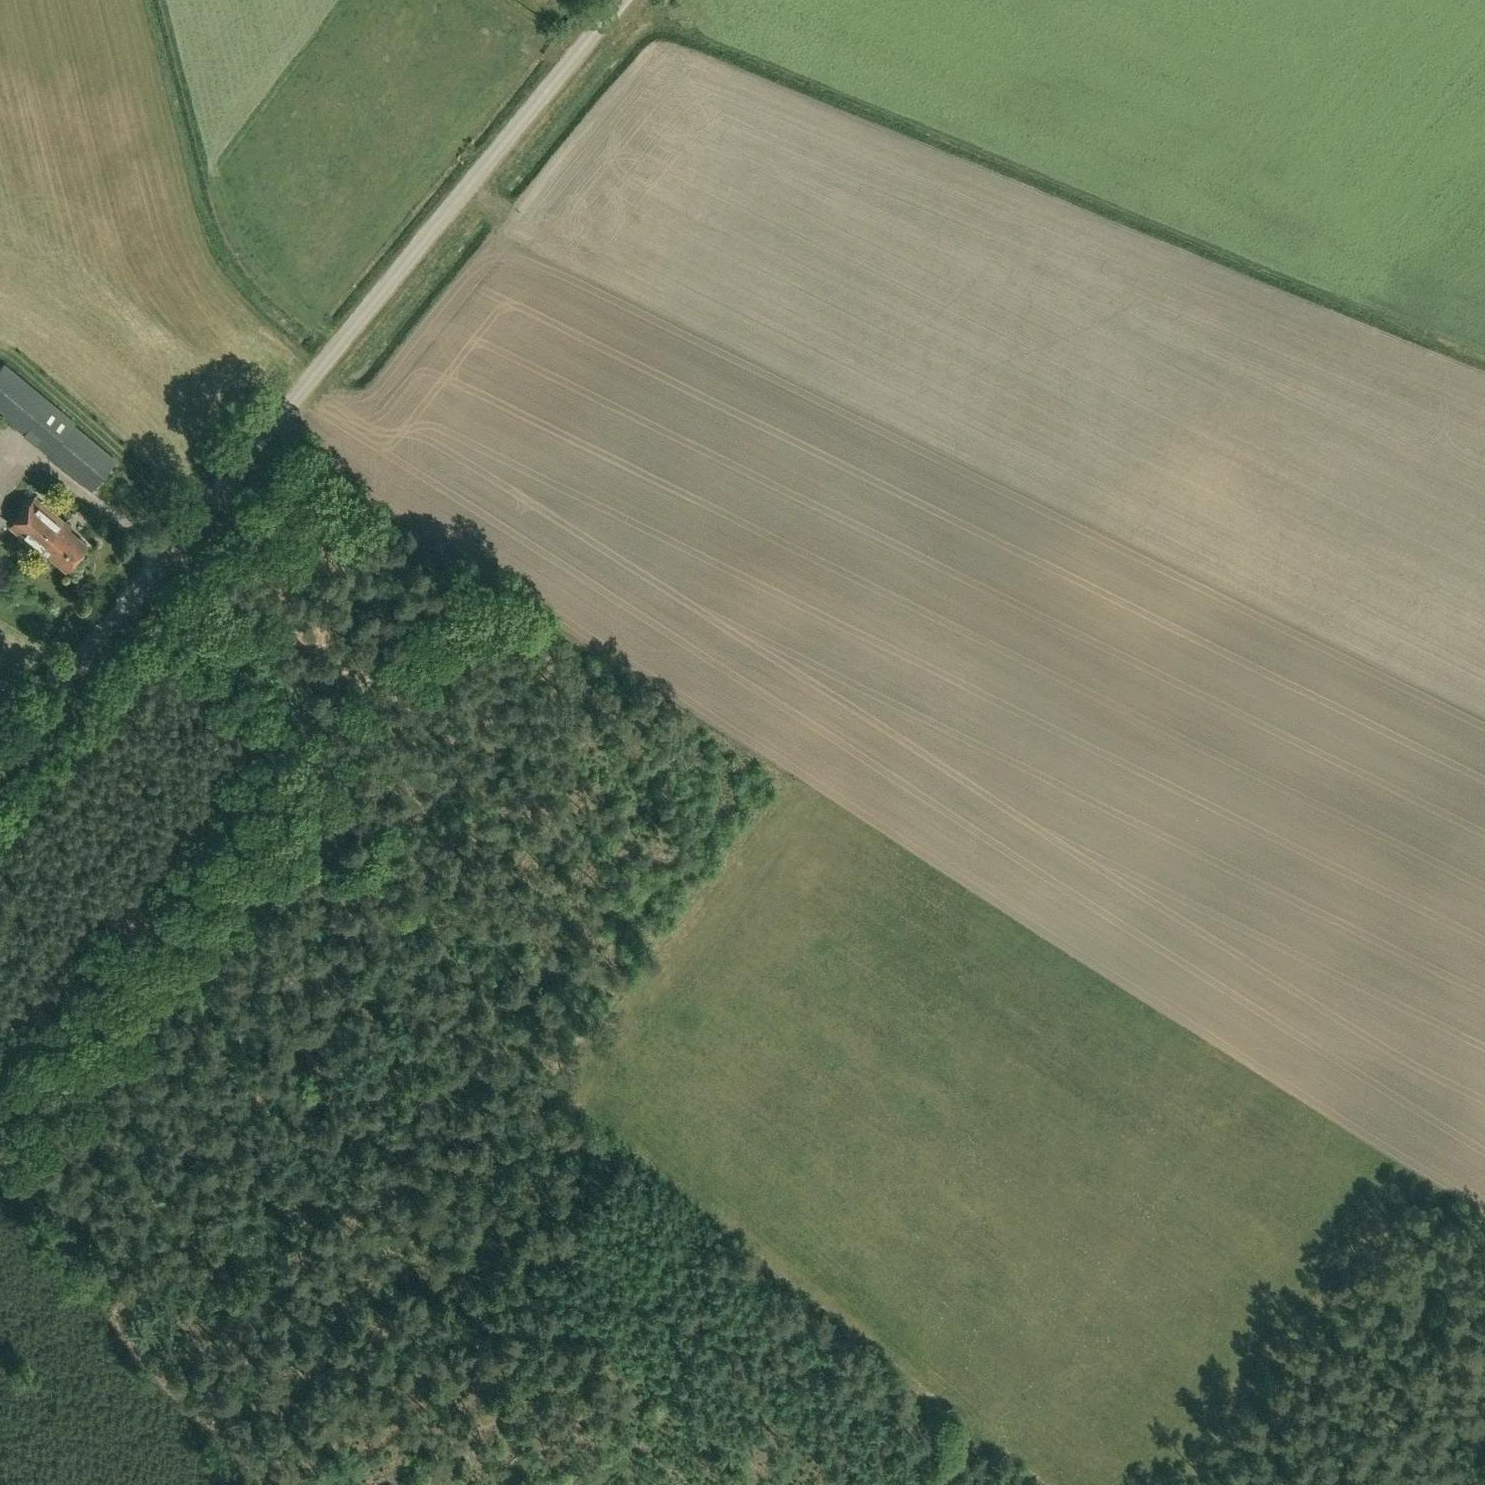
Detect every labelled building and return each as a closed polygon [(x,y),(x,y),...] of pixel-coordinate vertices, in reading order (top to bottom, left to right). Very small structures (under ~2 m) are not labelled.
[(0,368),(0,411),(91,490),(115,462),(3,365),(0,368)] [(66,569),(87,544),(70,529),(72,527),(45,504),(36,496),(11,525),(20,533),(47,556),(49,554),(66,569)]
